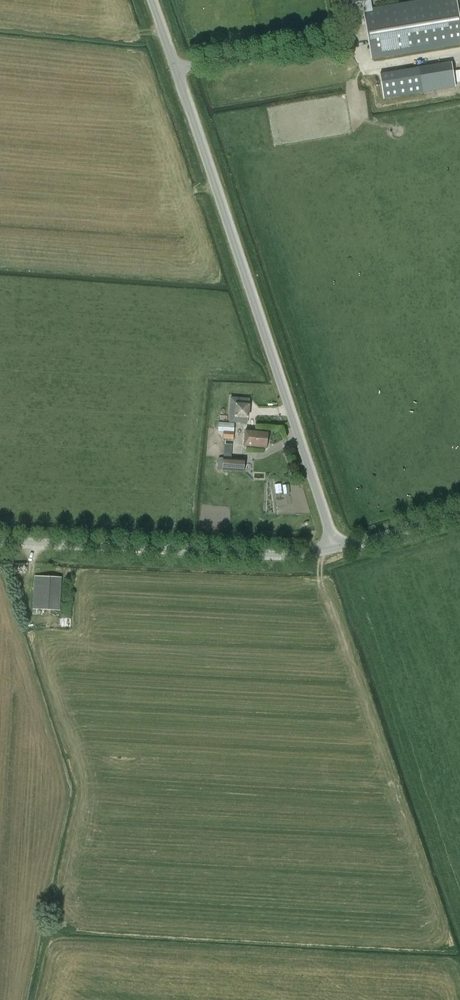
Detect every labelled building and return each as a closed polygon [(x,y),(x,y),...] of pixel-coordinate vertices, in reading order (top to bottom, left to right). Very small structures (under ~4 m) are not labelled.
[(365,10),(364,10),(366,24),(372,59),(459,44),(459,20),(457,0),(423,0),(372,8),(371,0),(364,0),(365,10)] [(384,98),(424,92),(420,67),(381,72),(384,98)] [(219,423),(218,431),(224,432),(223,439),(234,439),(235,424),(219,423)] [(247,430),(245,446),(267,448),(268,431),(247,430)] [(218,458),(218,469),(222,470),(222,471),(244,472),(245,459),(223,457),(223,458),(218,458)] [(40,577),(39,609),(59,610),(60,578),(40,577)]
